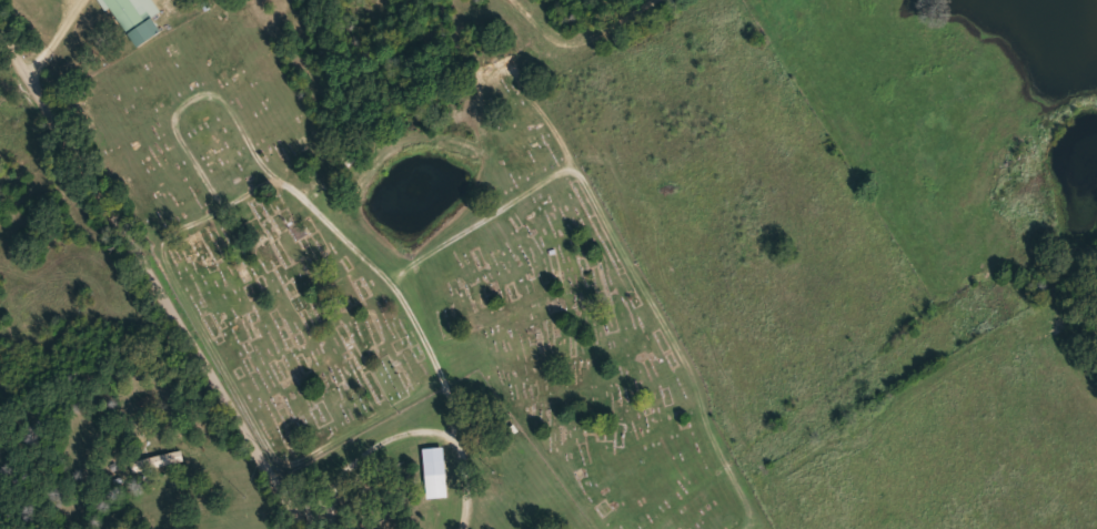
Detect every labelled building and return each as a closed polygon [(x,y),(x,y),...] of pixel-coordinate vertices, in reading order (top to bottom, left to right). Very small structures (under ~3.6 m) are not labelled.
[(124,34),(100,0),(152,0),(159,10),(124,34)] [(444,446),(446,497),(425,498),(422,447),(444,446)]
